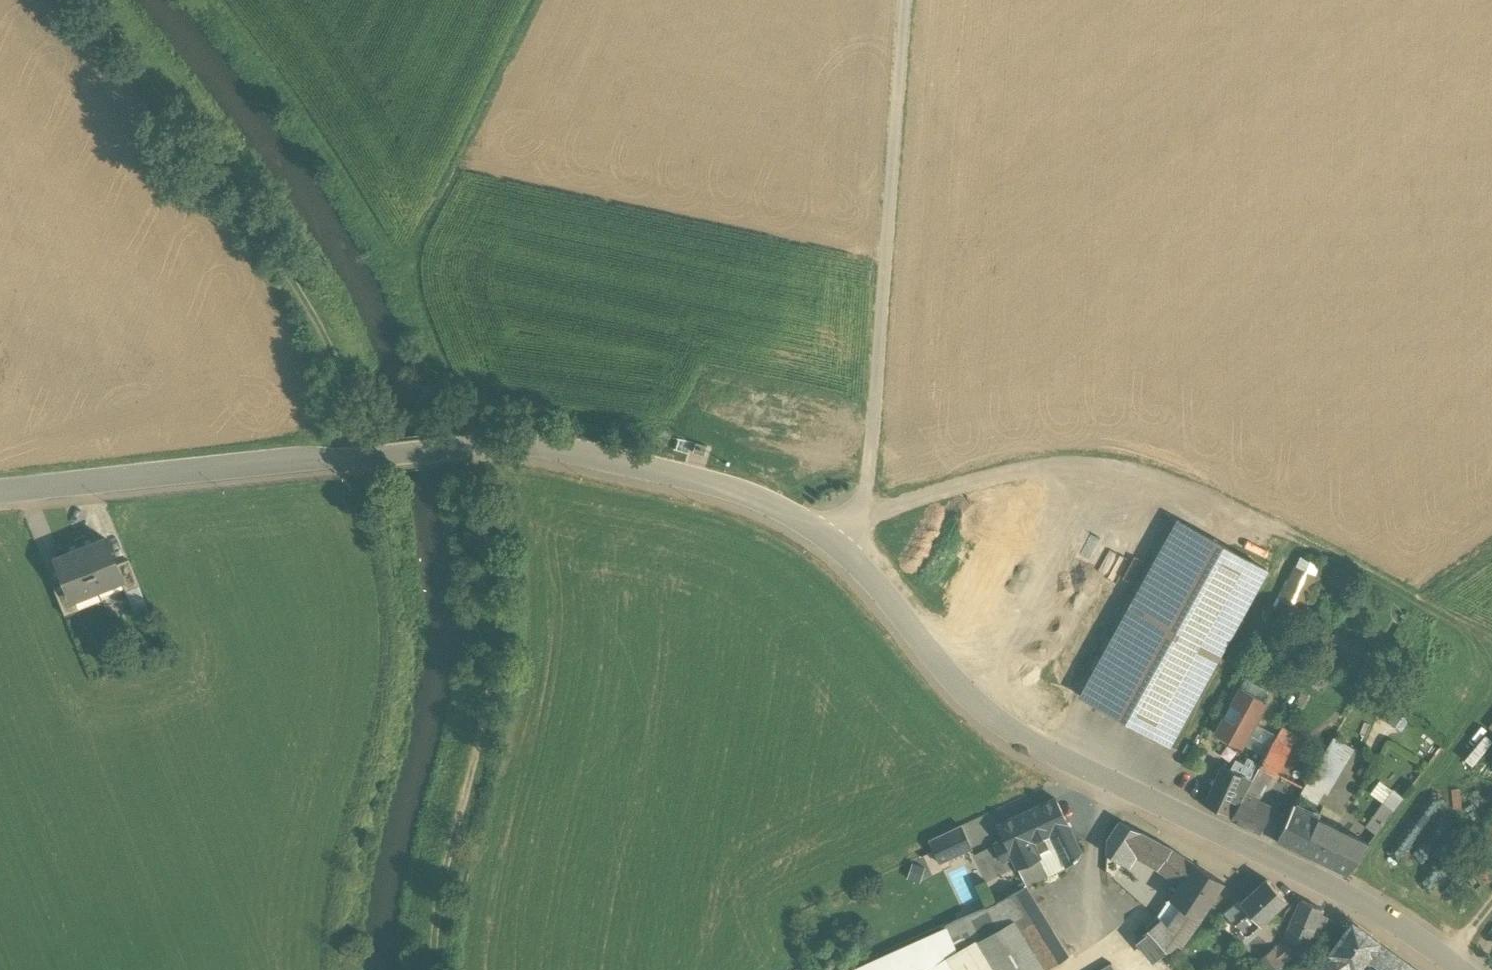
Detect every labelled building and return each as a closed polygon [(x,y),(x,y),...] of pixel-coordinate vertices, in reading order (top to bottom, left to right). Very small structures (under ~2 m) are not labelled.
[(707,446),(696,443),(693,452),(704,455),(707,446)] [(1178,520),(1080,696),(1169,746),(1267,569),(1178,520)] [(106,538),(81,548),(97,589),(121,580),(123,579),(117,564),(106,538)] [(81,548),(56,558),(66,584),(72,599),(74,598),(97,589),(81,548)] [(1297,555),(1275,610),(1301,620),(1322,564),(1297,555)] [(139,586),(129,559),(117,564),(123,579),(121,580),(125,591),(127,590),(139,586)] [(72,599),(66,584),(54,589),(65,615),(79,610),(74,598),(72,599)] [(139,586),(127,590),(136,613),(148,608),(139,586)] [(1241,715),(1239,721),(1232,722),(1224,718),(1215,733),(1225,739),(1225,741),(1229,743),(1231,742),(1241,748),(1266,702),(1240,688),(1231,704),(1240,709),(1241,715)] [(1333,737),(1300,794),(1309,799),(1317,803),(1324,791),(1327,793),(1353,749),(1333,737)] [(1273,740),(1260,765),(1271,771),(1276,774),(1290,749),(1273,740)] [(1245,777),(1222,765),(1205,804),(1228,816),(1245,777)] [(1260,765),(1245,792),(1256,797),(1271,771),(1260,765)] [(1256,797),(1245,792),(1230,818),(1260,833),(1271,810),(1257,803),(1256,797)] [(1300,794),(1292,806),(1302,811),(1309,799),(1300,794)] [(1053,801),(1027,813),(1038,837),(1048,833),(1055,847),(1073,839),(1053,801)] [(1383,803),(1366,825),(1376,833),(1393,811),(1383,803)] [(1302,811),(1292,806),(1276,840),(1346,874),(1369,843),(1302,811)] [(1038,837),(1027,813),(1018,818),(1029,841),(1038,837)] [(1018,818),(997,827),(1003,842),(1011,858),(1017,869),(1038,859),(1029,841),(1018,818)] [(1480,828),(1491,850),(1491,821),(1480,828)] [(1156,845),(1119,823),(1108,839),(1133,854),(1144,860),(1156,845)] [(961,825),(929,840),(940,864),(972,849),(961,825)] [(1073,839),(1055,847),(1066,867),(1081,856),(1073,839)] [(1003,842),(993,846),(1001,863),(1011,858),(1003,842)] [(1169,852),(1156,845),(1144,860),(1158,868),(1169,853),(1169,852)] [(1169,852),(1169,853),(1158,868),(1156,871),(1177,885),(1167,901),(1181,910),(1196,919),(1223,882),(1193,863),(1169,852)] [(1038,859),(1017,869),(1025,887),(1047,877),(1038,859)] [(1267,879),(1241,903),(1248,911),(1235,924),(1241,931),(1246,937),(1285,899),(1267,879)] [(1000,899),(1000,901),(1013,922),(1041,969),(1048,969),(1066,960),(1025,887),(1000,899)] [(1301,899),(1285,936),(1269,949),(1280,965),(1306,945),(1322,908),(1301,899)] [(1000,901),(965,916),(978,940),(1013,922),(1000,901)] [(1196,919),(1181,910),(1173,920),(1188,931),(1196,919)] [(965,916),(945,924),(960,950),(978,940),(965,916)] [(1165,930),(1159,924),(1136,942),(1152,961),(1175,942),(1178,945),(1188,931),(1173,920),(1165,930)] [(1013,922),(978,940),(997,969),(1041,969),(1013,922)] [(1329,954),(1341,965),(1336,968),(1338,969),(1358,969),(1365,960),(1379,969),(1407,969),(1412,967),(1352,923),(1329,954)] [(851,969),(925,969),(929,968),(960,950),(945,924),(851,969)] [(1246,937),(1241,931),(1237,934),(1243,940),(1246,937)] [(978,940),(960,950),(929,968),(930,969),(996,969),(978,940)] [(1255,960),(1262,969),(1274,969),(1280,965),(1269,949),(1255,960)] [(1306,969),(1338,969),(1336,968),(1341,965),(1329,954),(1306,969)]
